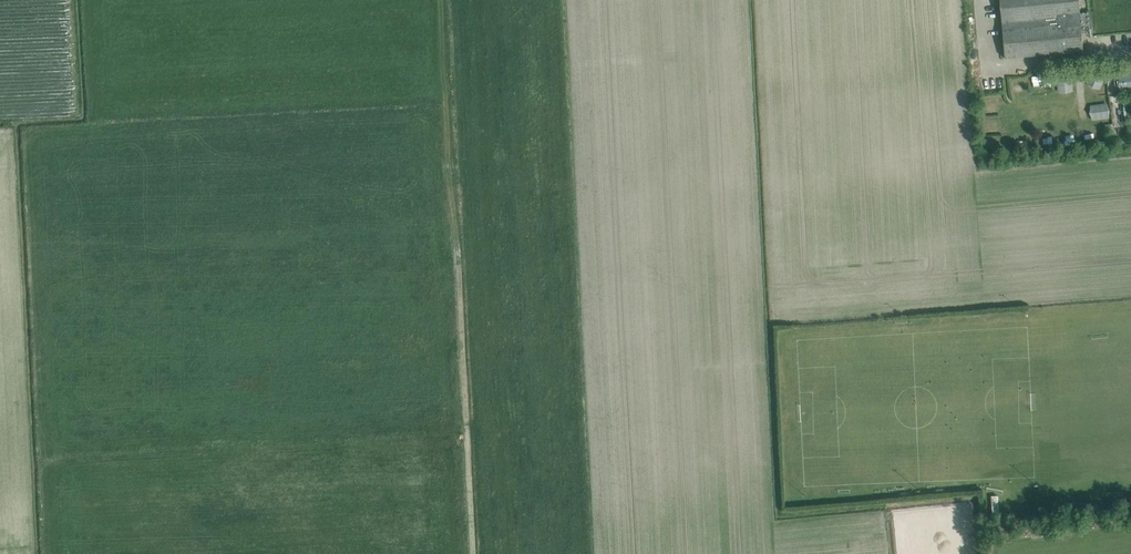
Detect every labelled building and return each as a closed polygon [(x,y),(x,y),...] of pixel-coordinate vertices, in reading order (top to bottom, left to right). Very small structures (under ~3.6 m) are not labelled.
[(1079,0),(1000,0),(1006,58),(1084,51),(1079,0)] [(1113,71),(1116,95),(1121,95),(1121,96),(1130,95),(1130,68),(1119,69),(1119,71),(1113,71)] [(1012,80),(1014,92),(1026,91),(1025,78),(1012,80)]
